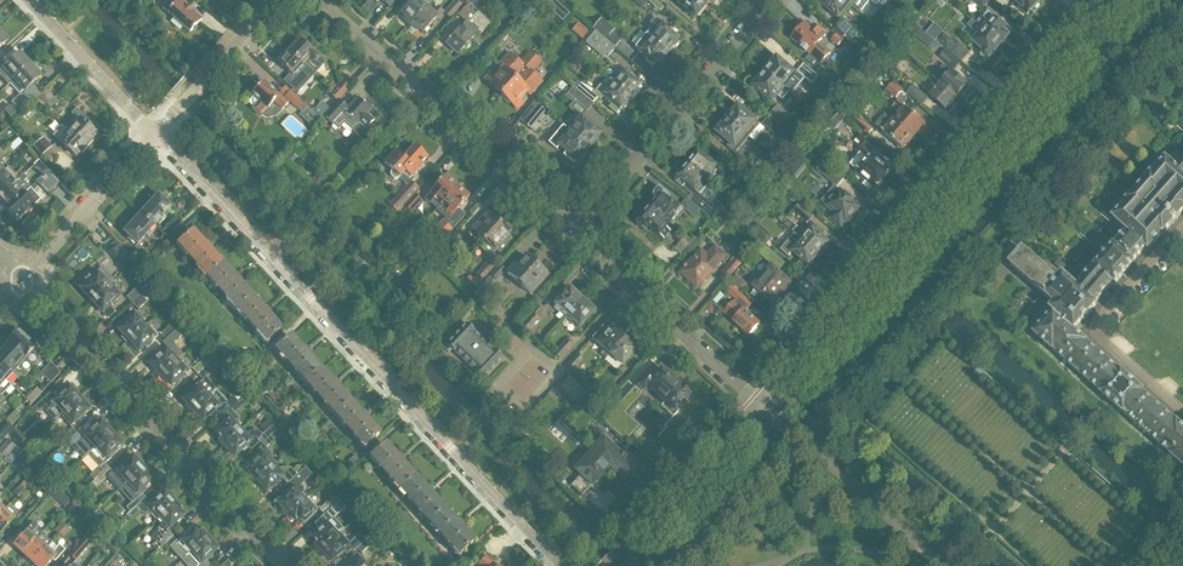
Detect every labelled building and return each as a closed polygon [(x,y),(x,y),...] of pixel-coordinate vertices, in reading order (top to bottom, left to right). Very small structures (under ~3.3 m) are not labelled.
[(163,9),(167,13),(174,19),(172,21),(180,29),(182,26),(190,33),(197,26),(202,20),(191,10),(180,0),(171,0),(163,9)] [(396,10),(402,3),(399,0),(397,0),(391,7),(396,10)] [(410,5),(401,14),(406,18),(404,19),(411,25),(427,7),(426,7),(432,0),(404,0),(410,5)] [(463,5),(457,0),(445,13),(451,18),(463,5)] [(548,6),(563,19),(569,13),(555,0),(553,0),(548,6)] [(676,1),(677,2),(695,17),(707,3),(703,0),(675,0),(676,1)] [(823,5),(835,14),(840,19),(851,5),(845,0),(827,0),(823,5)] [(851,5),(860,12),(869,0),(845,0),(851,5)] [(983,8),(989,1),(988,0),(974,0),(983,8)] [(1022,8),(1021,9),(1027,14),(1028,15),(1034,8),(1036,8),(1039,4),(1039,2),(1039,1),(1038,0),(1013,0),(1022,8)] [(657,2),(654,7),(660,12),(664,7),(657,2)] [(475,14),(473,12),(475,9),(469,3),(458,15),(466,22),(446,44),(458,54),(465,47),(467,49),(472,41),(471,40),(478,32),(481,34),(490,24),(478,12),(475,14)] [(371,10),(364,4),(360,9),(367,15),(371,10)] [(427,7),(411,25),(418,32),(419,30),(423,34),(443,11),(438,7),(433,13),(427,7)] [(989,9),(976,23),(984,30),(1001,45),(1004,42),(1006,42),(1010,38),(1009,36),(1014,31),(1004,22),(1002,24),(999,22),(1001,19),(989,9)] [(593,29),(615,48),(620,42),(611,34),(615,30),(601,19),(593,29)] [(650,28),(646,33),(650,36),(669,52),(672,48),(674,48),(677,44),(677,42),(679,40),(676,38),(680,33),(675,29),(673,28),(672,30),(671,31),(663,24),(657,19),(654,19),(650,23),(650,28)] [(842,20),(836,26),(853,41),(859,34),(842,20)] [(973,21),(969,25),(970,26),(969,26),(970,27),(979,35),(973,42),(983,51),(982,53),(981,53),(981,54),(981,55),(981,56),(981,57),(981,58),(982,59),(983,60),(984,60),(985,61),(986,61),(987,61),(987,60),(988,60),(989,60),(989,59),(994,54),(995,54),(999,50),(998,48),(1001,45),(984,30),(976,23),(973,21)] [(579,22),(575,27),(585,36),(590,31),(579,22)] [(804,25),(792,39),(801,46),(800,48),(807,53),(808,52),(810,53),(806,58),(813,64),(817,59),(822,63),(831,53),(823,46),(819,43),(821,40),(826,34),(814,25),(812,28),(809,26),(806,23),(804,25)] [(914,25),(910,30),(915,34),(919,29),(914,25)] [(929,37),(921,30),(916,36),(924,42),(929,37)] [(609,57),(615,49),(595,32),(585,43),(602,57),(605,54),(609,57)] [(943,32),(936,40),(946,49),(947,50),(948,49),(954,41),(943,32)] [(646,33),(634,47),(640,51),(642,53),(648,58),(647,60),(646,61),(651,65),(653,66),(656,63),(658,65),(660,63),(662,62),(665,59),(665,56),(669,52),(650,36),(646,33)] [(835,33),(830,40),(838,46),(843,39),(835,33)] [(299,40),(288,52),(303,66),(308,71),(313,75),(314,74),(324,62),(323,61),(312,51),(314,48),(311,46),(309,48),(299,40)] [(946,49),(940,56),(955,69),(962,61),(948,49),(947,50),(946,49)] [(288,52),(278,63),(281,65),(290,74),(284,81),(293,90),(292,91),(294,92),(295,91),(296,93),(313,75),(308,71),(303,66),(288,52)] [(487,77),(485,79),(502,94),(526,68),(536,57),(531,52),(525,58),(521,63),(520,63),(514,58),(509,54),(499,65),(501,67),(502,68),(493,78),(492,77),(489,75),(487,77)] [(0,65),(0,77),(8,86),(10,84),(13,82),(30,66),(19,54),(6,66),(2,62),(0,65)] [(526,68),(502,94),(513,104),(514,103),(515,101),(517,102),(526,92),(531,96),(544,82),(532,72),(533,71),(536,68),(541,62),(536,57),(526,68)] [(767,72),(766,73),(784,88),(789,93),(792,95),(804,80),(796,74),(778,59),(772,66),(770,66),(766,70),(767,72)] [(812,85),(819,76),(804,64),(797,72),(812,85)] [(934,77),(943,86),(958,98),(968,86),(953,72),(945,65),(934,77)] [(30,66),(13,82),(10,84),(20,95),(12,103),(20,112),(38,95),(30,86),(41,77),(30,66)] [(616,74),(610,81),(612,82),(614,83),(631,98),(632,97),(634,96),(637,93),(637,90),(641,86),(640,86),(620,69),(616,74)] [(760,80),(755,87),(766,96),(773,102),(777,96),(783,100),(789,93),(784,88),(766,73),(765,74),(763,74),(760,78),(760,80)] [(581,84),(577,89),(594,104),(599,98),(601,100),(603,98),(604,96),(610,101),(613,104),(610,108),(617,114),(620,109),(621,110),(622,109),(624,108),(627,105),(627,103),(631,98),(614,83),(612,82),(610,81),(607,78),(603,82),(595,92),(581,84)] [(335,100),(338,96),(349,85),(343,80),(330,95),(335,100)] [(254,92),(252,95),(258,101),(260,102),(253,110),(261,117),(262,116),(264,117),(266,118),(269,118),(271,118),(274,115),(275,116),(276,117),(282,110),(283,110),(288,104),(264,82),(259,87),(258,88),(257,87),(256,87),(253,91),(254,92)] [(886,90),(896,98),(903,89),(897,84),(895,86),(891,83),(886,90)] [(958,98),(943,86),(938,92),(932,86),(927,93),(947,110),(958,98)] [(574,87),(568,94),(589,111),(594,104),(577,89),(577,90),(574,87)] [(915,87),(909,95),(922,106),(929,98),(915,87)] [(50,113),(59,103),(45,90),(36,100),(50,113)] [(304,104),(291,92),(285,98),(299,110),(305,116),(311,110),(305,104),(304,104)] [(371,110),(357,99),(348,109),(339,101),(325,116),(339,129),(345,123),(353,131),(360,123),(367,130),(375,121),(367,115),(371,110)] [(894,121),(914,138),(918,133),(920,135),(927,126),(898,101),(892,108),(899,115),(894,121)] [(520,119),(519,120),(531,130),(546,112),(534,102),(520,119)] [(316,111),(322,117),(329,109),(323,103),(316,111)] [(4,111),(10,118),(17,112),(10,105),(4,111)] [(778,105),(769,115),(781,126),(790,115),(778,105)] [(729,119),(728,119),(745,133),(750,138),(754,142),(765,129),(756,121),(739,107),(734,112),(732,112),(728,116),(729,119)] [(77,119),(67,129),(68,130),(88,148),(94,140),(93,139),(94,138),(97,135),(94,132),(93,132),(97,127),(77,108),(76,110),(72,114),(77,119)] [(874,129),(851,109),(844,117),(860,130),(861,129),(869,136),(874,129)] [(843,120),(837,114),(833,119),(839,124),(843,120)] [(769,115),(762,124),(780,140),(785,143),(792,135),(787,131),(781,126),(769,115)] [(877,126),(877,134),(883,134),(903,151),(914,138),(894,121),(887,115),(877,126)] [(566,128),(566,129),(570,133),(589,148),(600,134),(598,132),(582,119),(581,119),(577,116),(566,128)] [(719,131),(718,132),(731,142),(727,146),(736,154),(750,138),(745,133),(728,119),(724,125),(721,125),(718,128),(719,131)] [(4,132),(9,127),(5,123),(0,128),(4,132)] [(63,125),(53,135),(58,140),(60,142),(76,157),(81,152),(82,153),(88,148),(68,130),(67,129),(63,125)] [(563,126),(549,143),(557,150),(560,146),(567,151),(564,156),(574,164),(577,160),(578,161),(579,159),(584,154),(584,153),(589,148),(570,133),(566,129),(566,128),(563,126)] [(38,135),(31,142),(35,146),(34,147),(35,148),(42,156),(52,148),(43,138),(42,140),(38,135)] [(859,153),(849,164),(857,171),(857,172),(866,180),(867,180),(863,184),(863,185),(868,190),(869,190),(873,186),(875,187),(875,188),(877,186),(879,188),(884,183),(881,181),(890,171),(878,160),(866,149),(867,149),(870,146),(871,144),(863,137),(861,135),(855,142),(859,146),(856,150),(859,153)] [(5,173),(10,168),(9,167),(8,169),(2,161),(13,151),(9,146),(3,152),(0,155),(0,177),(5,173)] [(421,152),(415,146),(404,158),(396,151),(385,163),(393,170),(392,171),(391,173),(391,176),(394,180),(397,180),(399,178),(408,186),(390,205),(397,212),(418,189),(412,182),(415,179),(412,177),(424,165),(423,164),(424,163),(423,163),(427,158),(426,156),(426,155),(422,151),(421,152)] [(292,163),(297,158),(292,152),(287,157),(292,163)] [(690,163),(689,164),(706,178),(710,182),(716,175),(715,174),(719,169),(699,152),(694,158),(692,158),(689,162),(690,163)] [(1182,176),(1182,159),(1178,155),(1173,161),(1167,156),(1165,159),(1166,160),(1178,171),(1182,176)] [(825,160),(816,170),(834,186),(837,187),(845,177),(825,160)] [(1145,248),(1148,251),(1150,249),(1149,249),(1162,234),(1163,235),(1165,233),(1164,233),(1172,224),(1173,225),(1178,219),(1178,218),(1181,214),(1182,212),(1182,176),(1178,171),(1166,160),(1151,176),(1150,176),(1126,203),(1127,203),(1113,219),(1120,226),(1145,248)] [(45,166),(40,161),(34,166),(39,171),(45,166)] [(680,178),(676,182),(683,188),(684,186),(687,189),(686,190),(691,195),(688,199),(705,214),(712,220),(718,212),(711,206),(699,196),(700,195),(706,188),(710,182),(706,178),(689,164),(684,170),(683,170),(680,174),(680,175),(678,177),(680,178)] [(0,177),(0,197),(15,184),(21,178),(23,176),(19,171),(16,174),(10,168),(5,173),(0,177)] [(41,178),(36,182),(48,194),(60,182),(49,170),(46,173),(41,178)] [(327,186),(318,175),(305,187),(315,197),(327,186)] [(0,197),(0,201),(2,203),(0,205),(6,212),(25,195),(30,190),(23,183),(27,180),(23,176),(21,178),(15,184),(0,197)] [(438,184),(425,198),(428,201),(430,203),(437,209),(441,205),(458,187),(456,185),(457,183),(451,178),(450,180),(446,176),(438,184)] [(834,186),(821,201),(826,206),(833,212),(835,214),(830,219),(839,227),(841,228),(845,223),(846,223),(848,222),(850,222),(854,217),(853,215),(860,207),(853,202),(853,201),(846,195),(845,195),(840,190),(837,187),(834,186)] [(441,205),(437,209),(448,220),(446,223),(454,230),(466,216),(458,209),(469,197),(465,193),(466,192),(461,187),(459,188),(458,187),(441,205)] [(25,195),(6,212),(16,223),(39,203),(41,201),(31,189),(30,190),(25,195)] [(677,207),(666,198),(668,195),(661,189),(655,197),(658,199),(651,207),(669,221),(670,222),(671,223),(683,208),(695,218),(700,213),(685,200),(681,205),(679,204),(677,207)] [(156,230),(159,227),(156,225),(172,207),(158,195),(124,233),(138,245),(153,228),(156,230)] [(412,213),(422,201),(415,195),(405,206),(412,213)] [(793,210),(808,223),(813,216),(799,204),(793,210)] [(669,221),(651,207),(637,225),(645,231),(649,227),(664,239),(671,231),(666,228),(671,223),(670,222),(669,221)] [(484,241),(499,224),(497,222),(498,220),(489,212),(472,230),(484,240),(484,241)] [(788,220),(784,224),(790,230),(796,235),(800,239),(819,255),(823,250),(826,250),(828,247),(828,245),(829,243),(831,241),(832,239),(826,233),(816,224),(812,229),(806,236),(803,233),(794,225),(788,220)] [(766,244),(773,237),(757,222),(750,229),(766,244)] [(446,223),(437,233),(445,240),(454,230),(446,223)] [(512,234),(503,225),(501,226),(499,224),(484,241),(479,246),(490,257),(497,250),(502,256),(509,249),(507,248),(514,241),(509,237),(512,234)] [(171,240),(182,230),(177,225),(166,234),(171,240)] [(1113,246),(1131,263),(1145,248),(1120,226),(1118,228),(1124,234),(1113,246)] [(454,247),(463,237),(456,231),(448,241),(454,247)] [(188,238),(178,246),(202,272),(208,279),(213,275),(223,266),(211,252),(210,252),(212,250),(213,247),(211,245),(208,246),(208,245),(206,247),(205,246),(193,233),(188,238)] [(674,249),(681,255),(688,246),(693,240),(685,234),(680,240),(681,241),(674,249)] [(796,235),(782,250),(790,257),(794,252),(803,260),(799,265),(805,270),(809,266),(811,265),(812,265),(815,262),(815,260),(819,255),(800,239),(796,235)] [(696,239),(688,248),(693,253),(701,243),(696,239)] [(122,261),(128,267),(134,262),(117,243),(109,251),(120,263),(122,261)] [(359,249),(355,245),(346,254),(351,258),(359,249)] [(756,251),(769,263),(769,262),(770,261),(774,256),(761,245),(756,251)] [(1094,267),(1113,284),(1115,285),(1133,265),(1131,263),(1113,246),(1094,267)] [(693,260),(682,273),(697,286),(698,288),(726,257),(724,255),(717,249),(716,248),(708,257),(701,251),(693,260)] [(1048,309),(1052,313),(1053,312),(1074,330),(1097,305),(1095,304),(1085,294),(1090,289),(1088,287),(1081,281),(1082,280),(1078,276),(1072,282),(1062,273),(1057,280),(1023,250),(1020,254),(1010,265),(1051,302),(1047,306),(1039,299),(1019,322),(1028,330),(1048,309)] [(146,251),(135,261),(140,267),(151,257),(146,251)] [(721,273),(728,279),(743,262),(737,256),(721,273)] [(533,263),(526,257),(519,265),(517,264),(508,274),(530,295),(548,277),(545,275),(548,272),(535,261),(533,263)] [(476,274),(483,280),(495,266),(488,260),(476,274)] [(772,266),(762,277),(780,292),(783,295),(792,284),(778,272),(783,267),(776,261),(772,266)] [(213,275),(208,279),(226,298),(228,301),(238,311),(242,307),(252,298),(241,285),(240,284),(242,283),(242,282),(243,280),(240,277),(238,279),(238,278),(236,280),(235,279),(223,266),(213,275)] [(497,281),(506,271),(499,266),(480,287),(484,291),(495,280),(497,281)] [(1088,287),(1090,289),(1085,294),(1095,304),(1113,284),(1094,267),(1082,280),(1081,281),(1088,287)] [(94,270),(77,285),(82,290),(81,294),(84,297),(88,297),(92,301),(108,286),(114,281),(114,280),(111,276),(104,269),(100,273),(98,275),(94,270)] [(747,284),(736,274),(729,281),(741,292),(747,284)] [(755,276),(748,284),(750,286),(761,296),(765,300),(766,298),(771,303),(776,307),(782,300),(780,298),(783,295),(780,292),(762,277),(759,280),(755,276)] [(127,297),(134,305),(142,297),(155,285),(148,278),(127,297)] [(387,279),(383,283),(394,293),(398,289),(387,279)] [(108,286),(92,301),(96,306),(96,310),(99,313),(102,313),(107,318),(111,315),(114,311),(112,308),(111,307),(120,299),(119,298),(121,295),(115,288),(118,285),(114,281),(108,286)] [(731,285),(726,290),(737,300),(741,295),(731,285)] [(569,288),(554,305),(567,316),(582,300),(582,299),(582,297),(579,295),(577,295),(569,288)] [(413,289),(406,291),(407,300),(415,299),(413,289)] [(731,306),(725,313),(742,329),(750,336),(759,325),(745,312),(747,309),(752,304),(741,295),(737,300),(734,302),(732,305),(731,306)] [(142,297),(134,305),(138,310),(147,302),(142,297)] [(242,307),(238,311),(257,332),(267,343),(281,331),(282,330),(276,324),(271,319),(270,318),(269,316),(271,315),(270,314),(272,312),(269,309),(267,310),(265,312),(264,311),(262,309),(252,298),(242,307)] [(582,300),(567,316),(579,327),(594,311),(587,304),(587,302),(585,300),(582,300)] [(1101,394),(1124,414),(1124,413),(1172,455),(1171,456),(1182,466),(1182,426),(1177,421),(1176,422),(1143,392),(1144,391),(1121,371),(1120,372),(1087,343),(1088,343),(1074,330),(1053,312),(1052,313),(1034,334),(1054,352),(1054,351),(1101,393),(1101,394)] [(127,343),(145,326),(140,321),(143,318),(138,313),(119,330),(124,336),(122,338),(127,343)] [(529,330),(540,319),(533,313),(523,324),(529,330)] [(483,379),(503,358),(466,323),(445,345),(483,379)] [(145,326),(127,343),(132,349),(134,348),(139,353),(158,335),(154,330),(151,333),(145,326)] [(166,340),(174,332),(170,326),(161,334),(166,340)] [(596,334),(592,339),(597,344),(604,350),(601,354),(606,358),(609,355),(624,338),(612,327),(611,328),(608,332),(603,327),(596,334)] [(17,331),(7,342),(26,360),(32,353),(38,357),(42,353),(17,331)] [(277,351),(307,383),(321,370),(308,356),(310,354),(311,352),(309,349),(306,350),(304,351),(291,337),(277,351)] [(624,338),(609,355),(622,366),(637,349),(624,338)] [(554,353),(560,359),(573,345),(567,339),(554,353)] [(0,355),(0,356),(23,378),(28,373),(20,366),(26,360),(7,342),(1,350),(2,351),(3,352),(0,355)] [(159,379),(177,362),(180,359),(169,347),(150,365),(156,371),(153,373),(159,379)] [(567,365),(573,371),(584,359),(577,354),(567,365)] [(6,382),(6,381),(13,374),(20,381),(23,378),(0,356),(0,377),(6,382)] [(201,361),(193,370),(197,374),(206,366),(201,361)] [(40,374),(46,379),(55,370),(56,368),(51,362),(40,374)] [(177,362),(159,379),(164,385),(167,383),(171,387),(190,370),(186,365),(183,368),(177,362)] [(206,366),(197,374),(203,381),(206,378),(212,373),(206,366)] [(979,367),(974,373),(982,380),(987,374),(979,367)] [(55,370),(46,379),(51,383),(61,373),(56,368),(55,370)] [(307,383),(336,415),(350,402),(338,388),(340,387),(339,386),(340,384),(338,381),(336,382),(335,382),(333,384),(333,383),(321,370),(307,383)] [(657,375),(651,370),(602,421),(625,442),(640,427),(625,413),(648,389),(664,403),(660,408),(672,419),(678,412),(676,410),(689,395),(661,370),(657,375)] [(559,387),(576,404),(587,393),(570,376),(559,387)] [(3,400),(4,399),(5,400),(9,396),(6,393),(11,387),(6,382),(0,377),(0,397),(3,400)] [(198,386),(182,400),(185,403),(187,405),(185,407),(191,413),(209,396),(217,389),(206,378),(203,381),(202,382),(198,386)] [(599,395),(605,401),(616,389),(609,383),(599,395)] [(37,388),(26,400),(31,404),(42,393),(37,388)] [(48,403),(43,407),(56,420),(63,414),(81,397),(77,392),(75,394),(69,388),(57,399),(51,392),(45,398),(48,403)] [(209,396),(191,413),(196,419),(198,417),(203,422),(210,416),(213,420),(227,407),(224,404),(228,401),(217,389),(209,396)] [(264,398),(269,404),(275,399),(270,393),(264,398)] [(228,401),(224,404),(227,407),(230,410),(239,402),(233,396),(228,401)] [(81,397),(63,414),(69,420),(66,423),(71,427),(89,410),(85,405),(87,403),(81,397)] [(44,398),(35,406),(39,411),(43,407),(48,403),(45,398),(44,398)] [(226,424),(214,435),(214,438),(217,439),(218,439),(219,440),(218,441),(217,442),(223,448),(241,431),(237,427),(236,426),(239,423),(239,418),(235,414),(245,404),(242,400),(239,403),(239,402),(230,410),(231,411),(222,419),(223,420),(223,423),(226,424)] [(350,402),(336,415),(366,448),(380,435),(367,421),(369,419),(368,419),(370,417),(367,414),(365,415),(365,414),(363,416),(359,412),(350,402)] [(22,405),(17,410),(22,415),(27,409),(22,405)] [(288,426),(295,419),(290,414),(283,421),(288,426)] [(7,421),(12,426),(16,422),(10,417),(7,421)] [(301,432),(305,428),(298,421),(294,425),(301,432)] [(81,437),(71,447),(82,460),(87,455),(92,451),(99,445),(113,432),(108,425),(106,427),(101,422),(83,439),(81,437)] [(0,432),(0,434),(5,439),(14,428),(8,423),(0,432)] [(241,431),(223,448),(228,454),(230,452),(235,457),(247,446),(250,448),(251,450),(260,442),(261,444),(270,436),(279,428),(275,424),(274,424),(264,433),(262,435),(257,430),(251,432),(246,436),(241,431)] [(520,426),(514,433),(522,440),(528,433),(520,426)] [(16,428),(10,434),(15,439),(20,433),(16,428)] [(72,428),(62,438),(66,442),(77,433),(72,428)] [(92,451),(87,455),(99,468),(94,472),(90,476),(94,480),(98,477),(108,467),(105,464),(111,459),(109,457),(122,445),(117,439),(118,437),(113,432),(99,445),(92,451)] [(77,433),(66,442),(70,447),(71,447),(81,437),(77,433)] [(259,458),(246,469),(252,475),(250,477),(255,483),(273,466),(276,463),(271,457),(272,456),(272,454),(268,450),(266,448),(274,441),(270,436),(261,444),(263,446),(256,453),(256,455),(259,458)] [(62,438),(58,442),(62,447),(66,442),(62,438)] [(10,465),(22,451),(8,439),(0,448),(0,454),(5,458),(4,460),(10,465)] [(593,450),(609,464),(610,464),(613,467),(612,468),(623,478),(634,467),(603,439),(593,450)] [(66,442),(62,447),(66,451),(70,447),(66,442)] [(386,446),(371,459),(401,491),(415,478),(404,466),(403,464),(405,462),(404,462),(406,460),(403,457),(401,458),(400,457),(398,459),(386,446)] [(1141,457),(1131,448),(1126,453),(1136,462),(1141,457)] [(591,484),(609,464),(593,450),(575,469),(591,484)] [(32,460),(26,454),(19,462),(25,468),(32,460)] [(352,466),(359,459),(355,455),(348,462),(352,466)] [(113,472),(109,476),(121,489),(127,483),(145,467),(139,461),(138,462),(135,460),(133,457),(117,472),(115,470),(113,472)] [(273,466),(255,483),(260,489),(262,487),(267,492),(283,477),(289,483),(302,471),(297,466),(293,470),(291,468),(281,468),(278,471),(273,466)] [(94,480),(91,483),(96,488),(103,482),(102,482),(109,476),(113,472),(108,467),(98,477),(94,480)] [(127,483),(121,489),(133,502),(126,508),(131,513),(141,503),(140,503),(145,498),(142,493),(146,489),(144,487),(153,479),(149,474),(150,473),(145,467),(127,483)] [(291,493),(278,505),(283,509),(283,510),(281,511),(287,518),(305,501),(309,497),(304,491),(304,488),(301,485),(308,479),(307,479),(312,474),(306,468),(302,471),(289,483),(293,487),(290,489),(290,492),(291,493)] [(415,478),(401,491),(422,515),(430,523),(445,510),(432,497),(434,495),(434,494),(435,492),(433,489),(431,491),(430,490),(428,492),(428,491),(415,478)] [(17,497),(23,490),(20,486),(13,494),(17,497)] [(56,487),(50,494),(52,496),(59,502),(65,495),(58,489),(56,487)] [(23,490),(17,497),(21,500),(27,493),(23,490)] [(141,503),(126,517),(130,521),(141,511),(146,516),(148,516),(150,514),(156,521),(177,502),(171,495),(169,497),(165,492),(155,501),(151,497),(142,505),(141,503)] [(305,501),(287,518),(292,524),(295,521),(296,525),(299,526),(301,525),(317,510),(313,505),(314,503),(309,497),(305,501)] [(330,500),(320,510),(324,515),(334,506),(330,500)] [(155,543),(151,547),(155,552),(172,537),(167,531),(186,514),(181,509),(183,507),(177,502),(156,521),(161,526),(157,530),(156,532),(159,536),(154,541),(155,543)] [(328,523),(310,539),(311,542),(314,543),(315,542),(317,544),(314,547),(319,552),(339,533),(333,527),(338,523),(334,519),(344,509),(338,502),(334,506),(324,515),(322,517),(328,523)] [(0,515),(0,533),(1,534),(13,521),(16,522),(22,515),(10,504),(4,511),(0,515)] [(445,510),(430,523),(460,556),(474,543),(472,541),(462,530),(462,529),(461,529),(462,528),(463,527),(464,525),(464,524),(463,523),(462,522),(460,523),(459,522),(457,524),(457,523),(445,510)] [(25,532),(13,545),(23,554),(36,539),(42,533),(43,532),(30,521),(22,530),(25,532)] [(59,534),(66,527),(62,524),(55,531),(59,534)] [(66,527),(59,534),(63,538),(70,530),(66,527)] [(174,537),(165,546),(168,550),(170,548),(182,561),(188,555),(210,536),(204,530),(202,532),(197,527),(179,543),(174,537)] [(36,539),(23,554),(28,558),(27,559),(28,560),(31,563),(32,562),(33,563),(36,559),(37,559),(46,548),(46,549),(50,545),(52,543),(42,533),(36,539)] [(339,533),(319,552),(325,559),(327,557),(331,562),(344,550),(348,554),(352,550),(353,552),(357,549),(358,549),(366,541),(362,536),(355,542),(354,540),(350,544),(340,533),(339,533)] [(182,561),(187,565),(211,565),(206,560),(218,549),(216,547),(212,543),(213,543),(215,541),(210,536),(188,555),(182,561)] [(69,555),(76,561),(92,543),(86,537),(69,555)] [(33,563),(37,565),(48,565),(54,560),(55,562),(64,551),(59,547),(58,548),(52,543),(50,545),(46,549),(46,548),(37,559),(36,559),(33,563)] [(351,565),(374,565),(375,564),(365,553),(369,550),(364,544),(352,555),(357,561),(351,565)]
